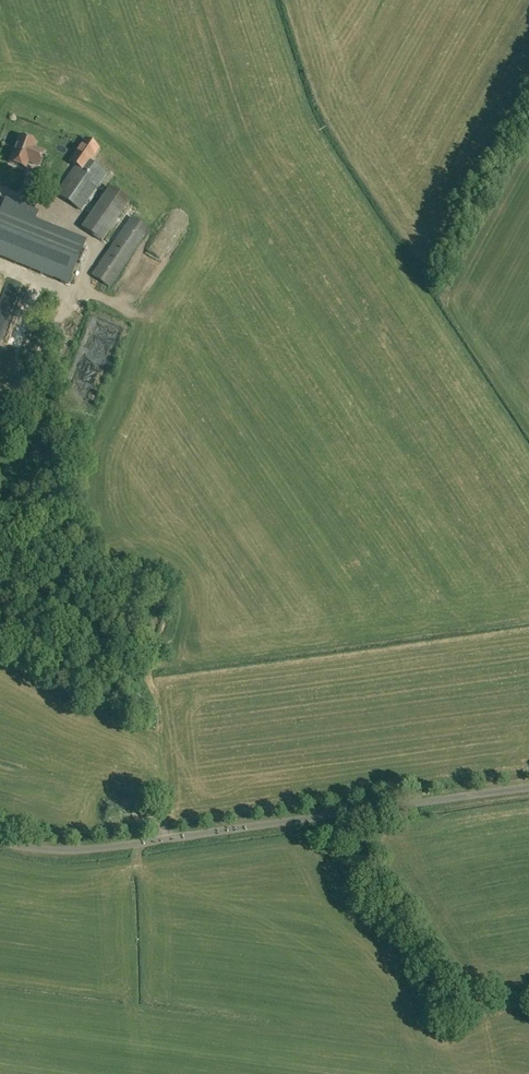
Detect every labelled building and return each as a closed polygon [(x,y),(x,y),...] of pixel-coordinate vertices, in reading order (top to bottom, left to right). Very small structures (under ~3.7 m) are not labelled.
[(38,165),(43,152),(33,148),(35,142),(20,136),(10,162),(25,168),(28,161),(38,165)] [(81,210),(107,173),(90,162),(99,149),(85,139),(77,150),(79,152),(72,162),(76,165),(56,193),(81,210)] [(130,200),(118,192),(108,187),(81,227),(102,241),(130,200)] [(86,244),(31,222),(35,213),(5,201),(0,214),(0,251),(72,279),(86,244)] [(91,275),(108,287),(109,288),(149,230),(130,216),(91,275)]
